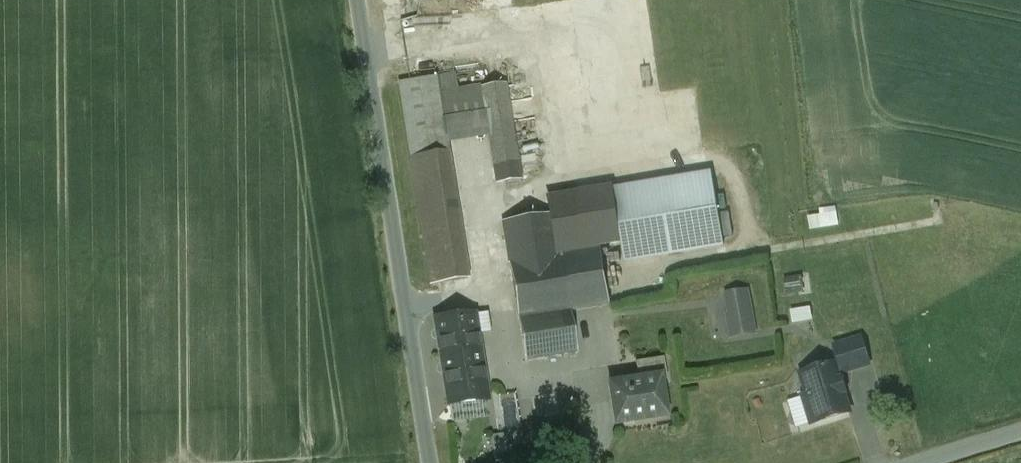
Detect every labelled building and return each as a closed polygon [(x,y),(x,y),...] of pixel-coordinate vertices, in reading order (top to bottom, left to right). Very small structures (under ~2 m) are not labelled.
[(436,78),(399,83),(411,158),(447,152),(446,144),(439,95),(436,78)] [(504,85),(480,88),(488,137),(496,185),(520,181),(504,85)] [(480,88),(439,95),(446,144),(488,137),(480,88)] [(543,122),(522,125),(523,136),(544,133),(543,122)] [(447,152),(411,158),(431,286),(468,280),(448,152),(447,152)] [(712,176),(614,192),(625,262),(724,246),(712,176)] [(825,207),(826,214),(815,215),(815,228),(845,226),(844,206),(825,207)] [(550,215),(502,222),(510,264),(557,257),(550,215)] [(557,257),(510,264),(519,320),(569,312),(610,305),(601,250),(557,257)] [(746,293),(726,296),(732,337),(753,333),(746,293)] [(799,322),(819,319),(818,307),(797,310),(799,322)] [(569,312),(519,320),(526,361),(576,353),(569,312)] [(473,316),(436,320),(449,405),(486,401),(473,316)] [(861,340),(835,348),(840,364),(834,365),(837,375),(868,365),(861,340)] [(663,359),(635,364),(638,381),(659,378),(660,382),(667,381),(663,359)] [(834,365),(802,375),(808,396),(803,397),(812,425),(849,413),(843,395),(845,394),(841,380),(839,381),(837,375),(834,365)] [(638,381),(609,386),(616,426),(634,423),(633,419),(659,415),(656,398),(662,397),(660,382),(659,378),(638,381)]
